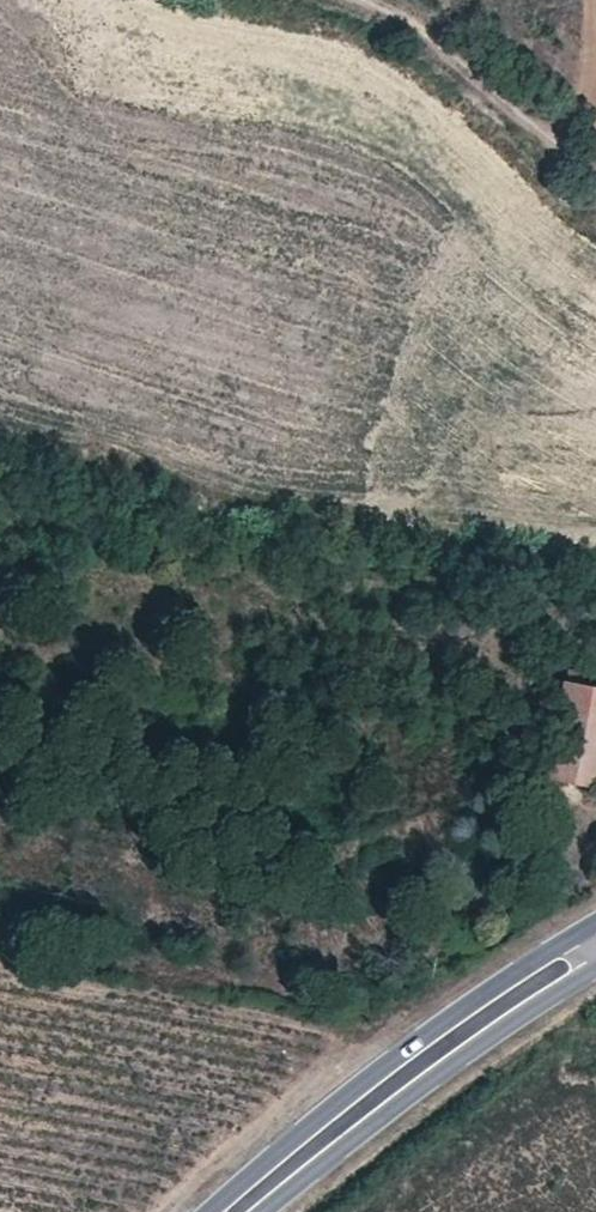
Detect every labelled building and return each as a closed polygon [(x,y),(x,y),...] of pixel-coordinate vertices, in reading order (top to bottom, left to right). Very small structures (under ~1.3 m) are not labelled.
[(564,681),(545,773),(595,784),(595,688),(564,681)]
